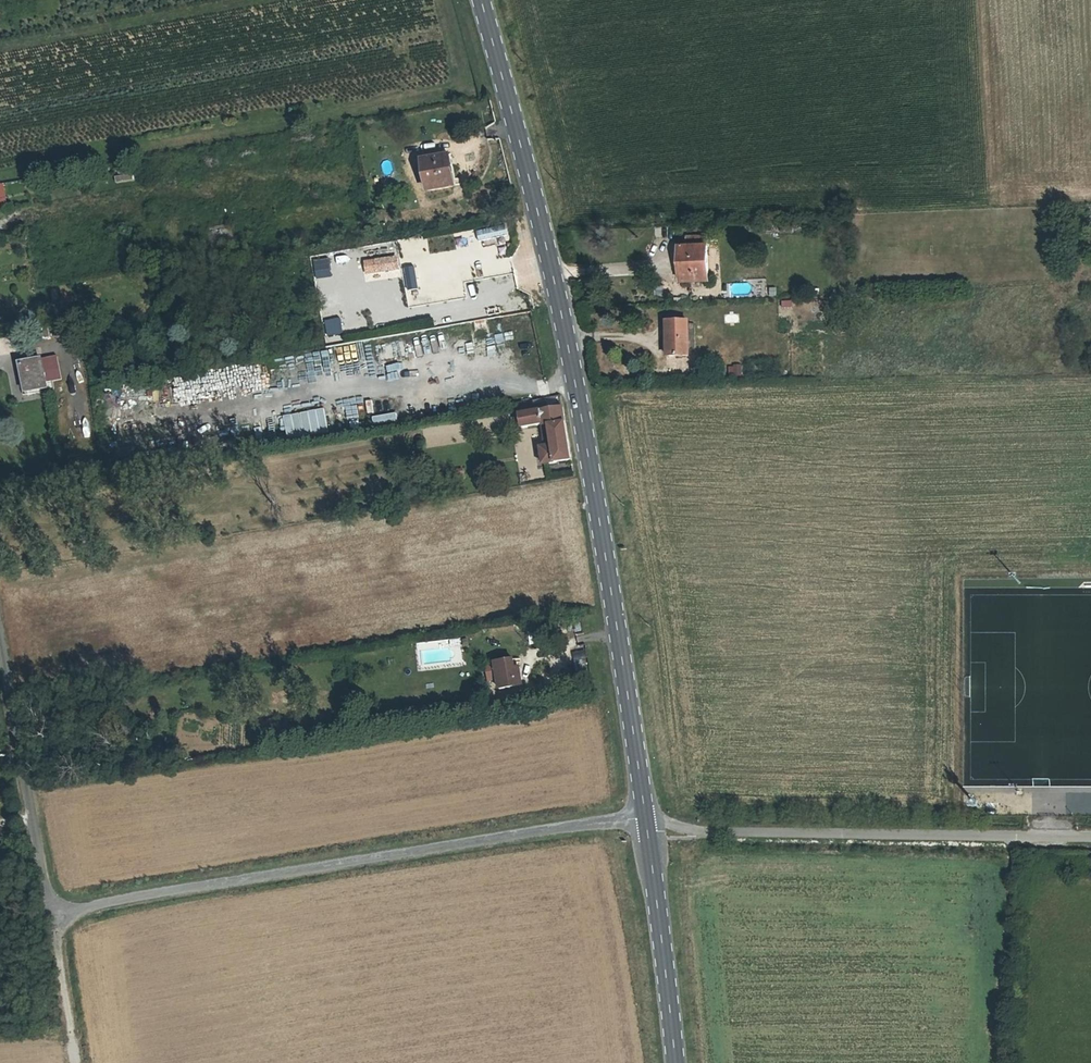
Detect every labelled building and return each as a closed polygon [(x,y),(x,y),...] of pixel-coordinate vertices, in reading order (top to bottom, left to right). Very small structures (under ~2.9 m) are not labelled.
[(447,160),(419,164),(425,195),(453,190),(447,160)] [(135,168),(121,170),(123,180),(137,178),(135,168)] [(0,190),(2,202),(12,201),(10,188),(0,190)] [(692,252),(684,252),(685,286),(711,285),(709,241),(691,242),(692,252)] [(387,259),(371,261),(373,272),(388,270),(387,259)] [(783,302),(784,309),(800,307),(799,299),(783,302)] [(691,330),(671,330),(670,364),(690,364),(691,330)] [(385,342),(370,345),(373,359),(387,356),(385,342)] [(27,362),(31,384),(50,380),(47,358),(27,362)] [(730,366),(730,376),(743,376),(742,366),(730,366)] [(262,380),(263,380),(264,388),(275,386),(273,372),(261,374),(262,380)] [(50,380),(31,384),(32,391),(52,387),(50,380)] [(271,407),(280,406),(277,390),(269,391),(271,407)] [(559,401),(542,404),(544,411),(560,407),(559,401)] [(519,408),(520,414),(515,415),(518,430),(545,424),(548,436),(543,437),(545,449),(538,451),(542,471),(570,465),(569,455),(566,438),(562,420),(560,407),(544,411),(542,404),(519,408)] [(499,668),(502,693),(518,690),(515,665),(499,668)]
